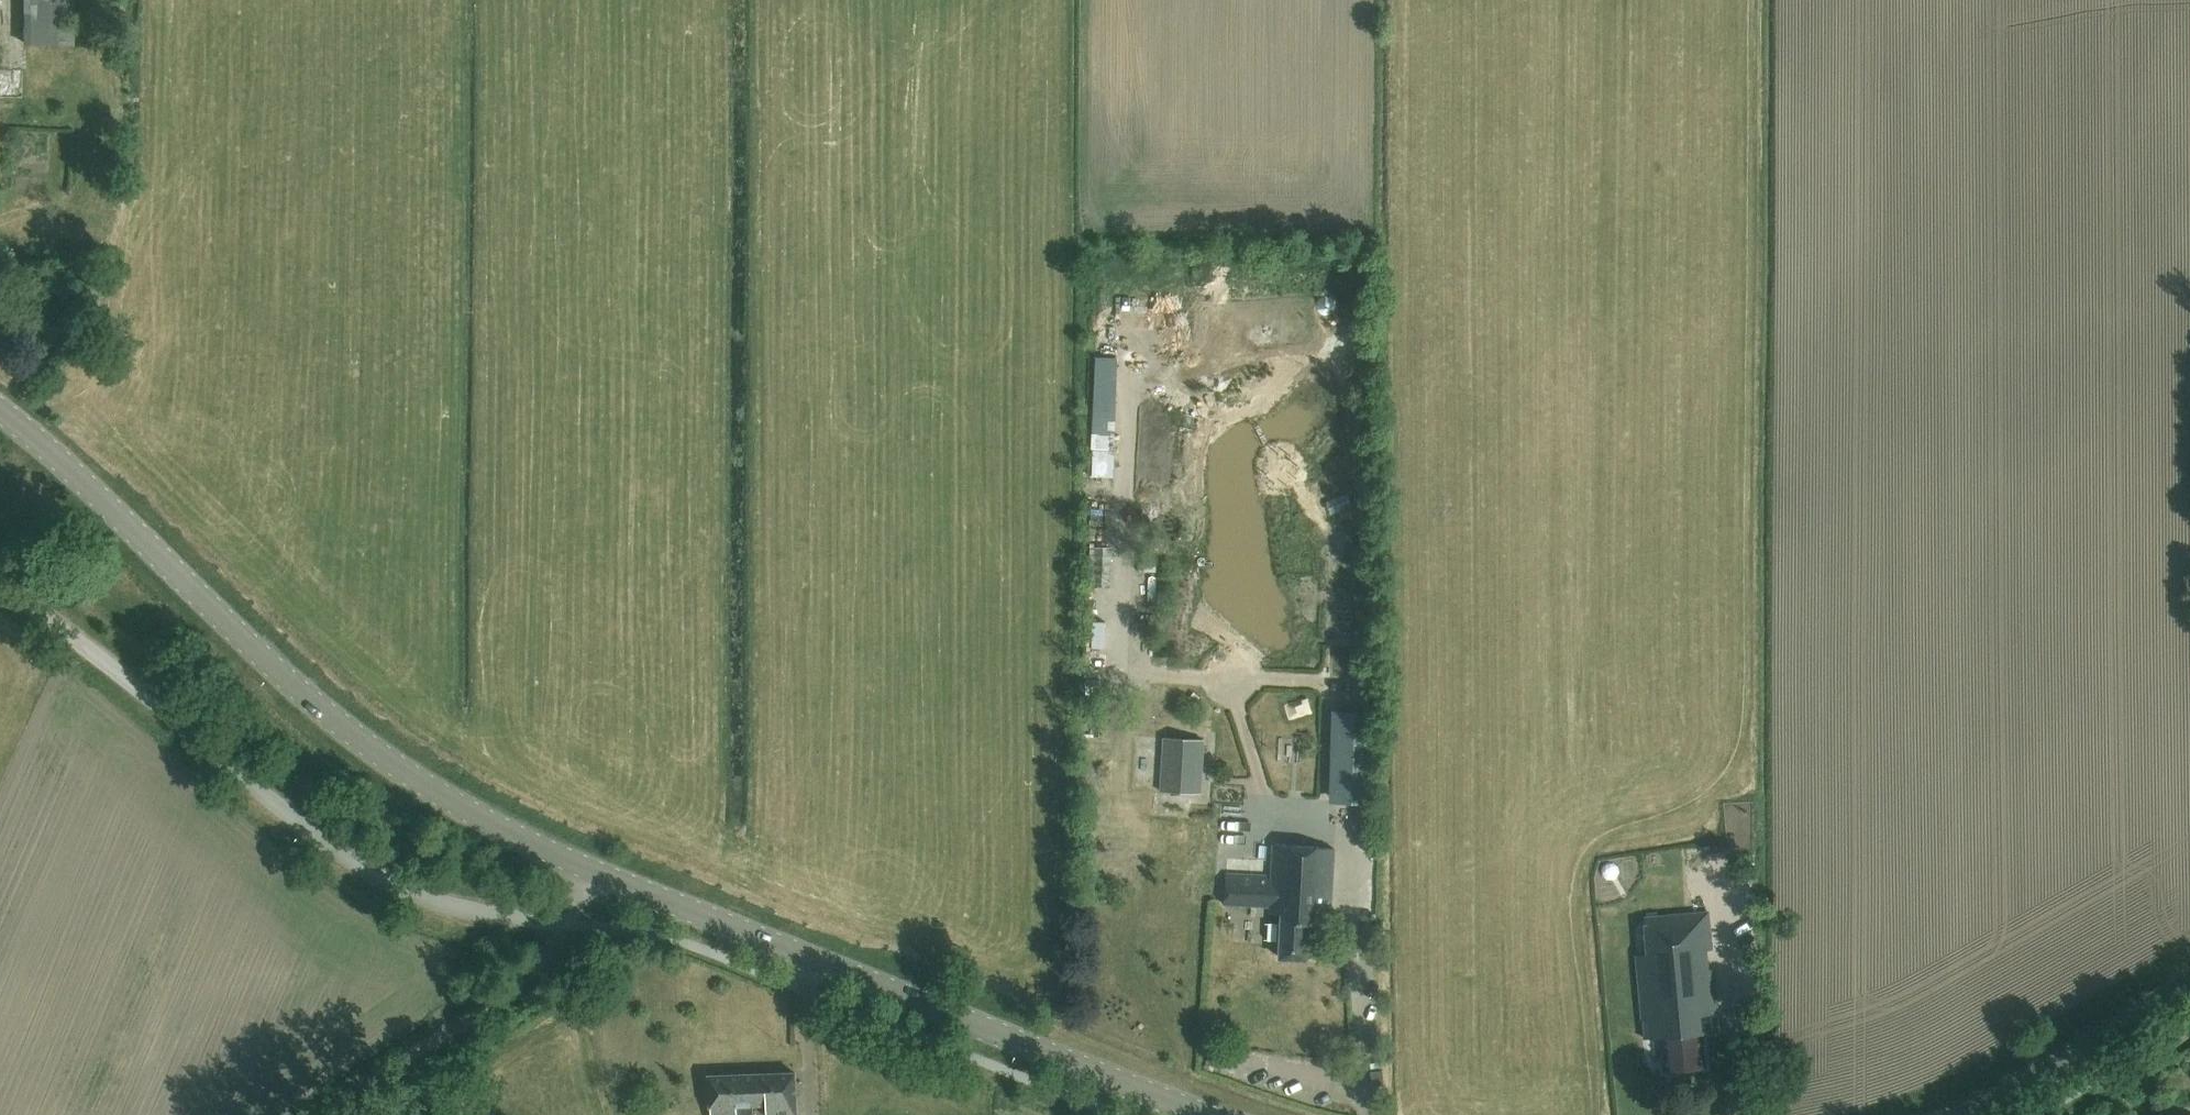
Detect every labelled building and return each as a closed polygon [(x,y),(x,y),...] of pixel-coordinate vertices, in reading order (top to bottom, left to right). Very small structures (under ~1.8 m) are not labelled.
[(30,44),(78,44),(78,0),(30,0),(30,44)] [(1337,510),(1354,506),(1352,494),(1334,498),(1337,510)] [(1369,803),(1371,742),(1368,742),(1369,724),(1346,724),(1345,758),(1339,758),(1337,802),(1369,803)] [(1163,738),(1160,790),(1201,793),(1204,740),(1163,738)] [(1291,740),(1292,767),(1309,766),(1308,739),(1291,740)] [(1330,925),(1335,848),(1274,845),(1272,877),(1226,874),(1224,904),(1270,907),(1270,914),(1282,914),(1282,924),(1269,923),(1269,940),(1281,940),(1280,957),(1307,959),(1309,924),(1330,925)] [(1711,1011),(1717,1011),(1708,912),(1645,918),(1648,954),(1637,955),(1645,1038),(1661,1037),(1664,1071),(1706,1067),(1703,1033),(1713,1032),(1711,1011)] [(795,1072),(708,1075),(711,1114),(753,1114),(753,1105),(767,1104),(767,1114),(797,1114),(795,1072)]
